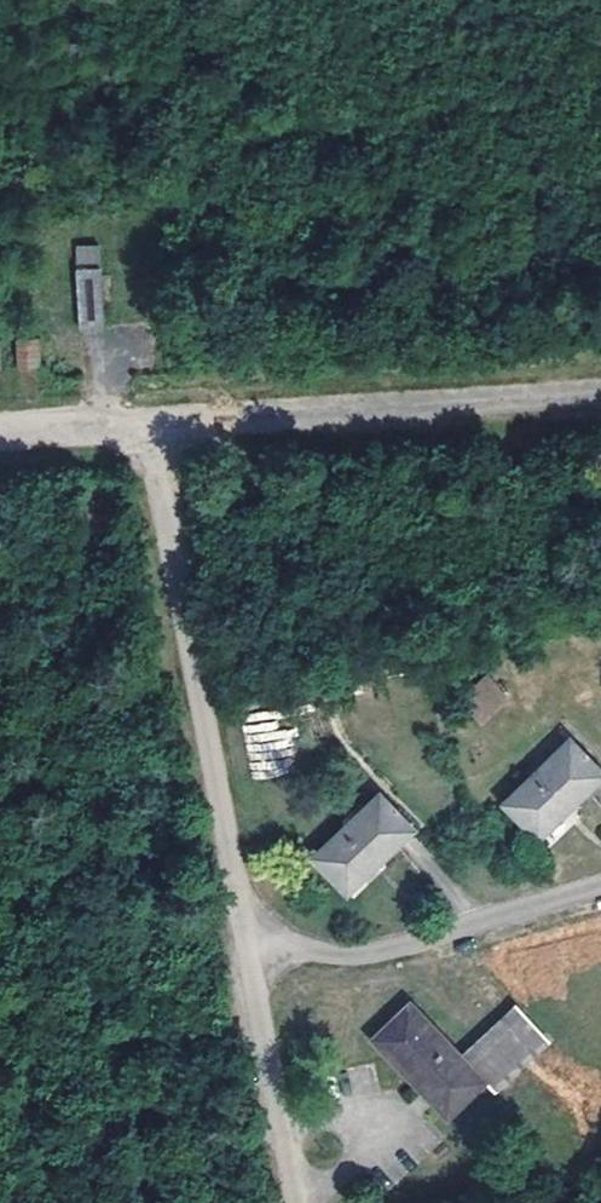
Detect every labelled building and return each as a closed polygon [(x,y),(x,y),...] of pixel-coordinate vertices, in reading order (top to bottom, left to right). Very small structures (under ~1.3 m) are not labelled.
[(103,245),(77,246),(82,326),(108,324),(103,245)] [(41,338),(17,339),(19,366),(42,365),(41,338)] [(456,700),(479,726),(509,699),(487,674),(456,700)] [(504,800),(539,834),(600,773),(600,772),(568,737),(504,800)] [(378,791),(312,853),(346,888),(409,826),(378,791)] [(409,997),(369,1035),(448,1118),(488,1080),(465,1057),(409,997)] [(517,1008),(465,1057),(488,1080),(503,1095),(550,1045),(517,1008)]
